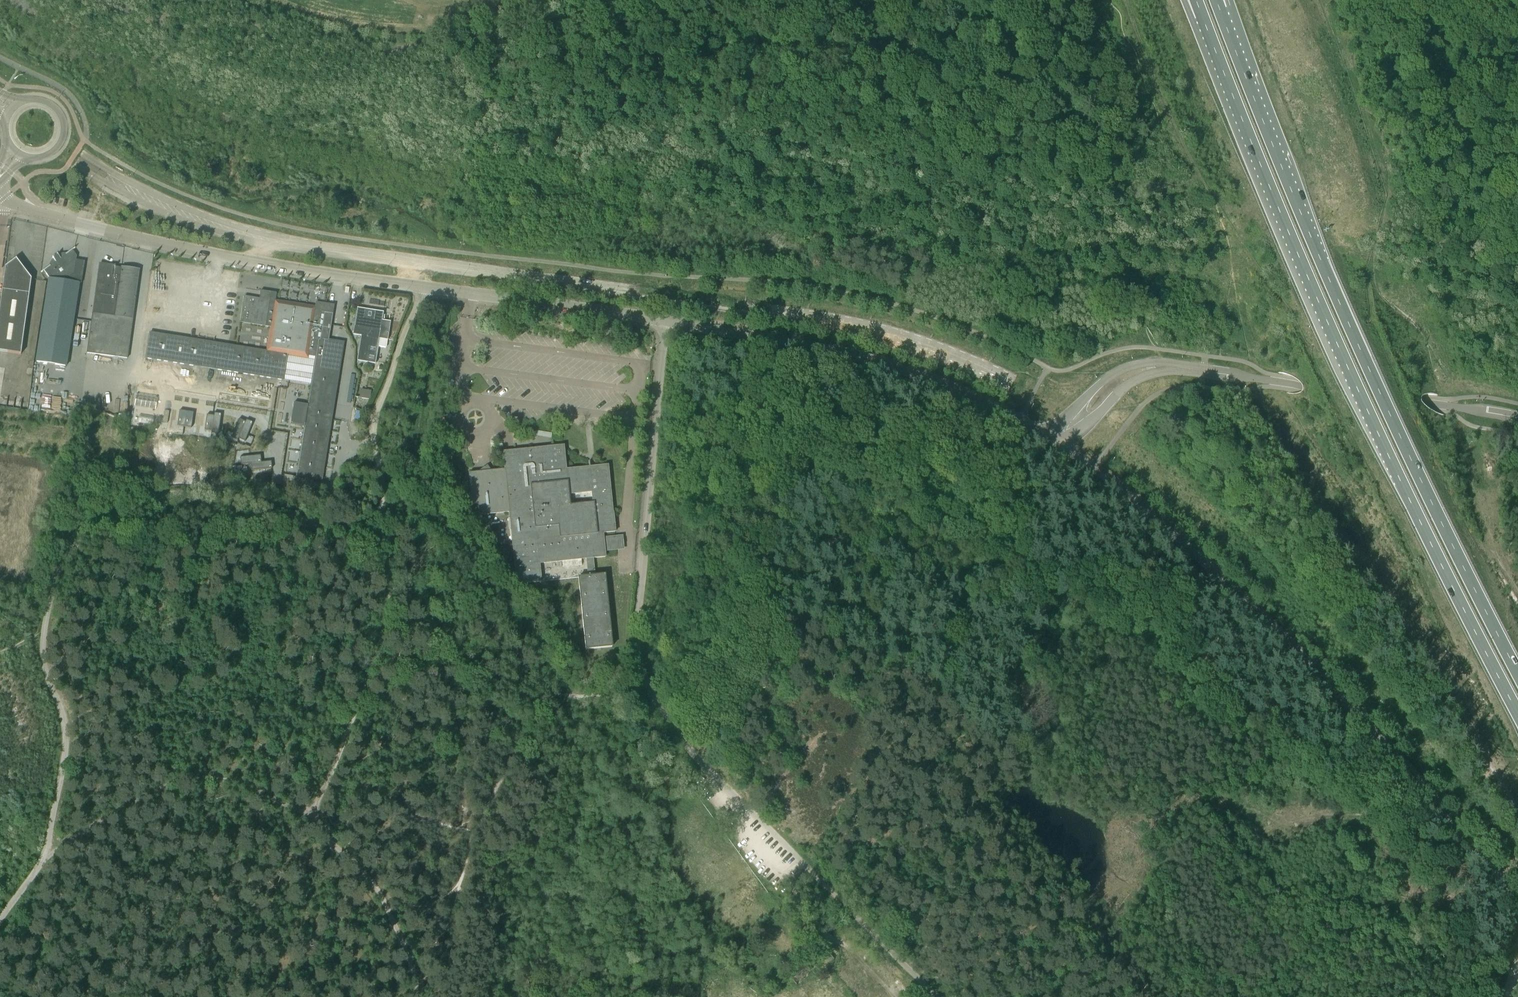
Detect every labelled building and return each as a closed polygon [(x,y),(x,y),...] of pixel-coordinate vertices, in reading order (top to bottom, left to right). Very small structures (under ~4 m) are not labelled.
[(49,278),(47,289),(36,362),(65,366),(79,283),(69,281),(69,277),(74,274),(77,256),(72,250),(66,254),(65,260),(61,259),(57,254),(57,255),(57,256),(54,258),(53,258),(54,260),(50,266),(44,270),(49,278)] [(31,279),(16,260),(17,259),(16,259),(5,267),(0,305),(0,352),(7,353),(21,355),(31,279)] [(99,264),(98,274),(93,314),(92,314),(89,345),(83,344),(82,352),(87,352),(87,354),(115,357),(114,361),(123,362),(123,359),(127,359),(139,270),(122,267),(121,269),(115,268),(116,266),(99,264)] [(244,297),(243,307),(240,323),(271,328),(267,351),(151,331),(146,359),(284,382),(289,356),(309,359),(309,356),(316,357),(295,476),(322,481),(344,343),(328,340),(334,306),(316,303),(315,308),(244,297)] [(383,313),(357,309),(354,334),(362,336),(358,361),(375,363),(378,346),(386,347),(387,340),(390,323),(381,322),(383,313)] [(371,391),(361,389),(359,398),(370,400),(371,391)] [(175,399),(168,400),(171,420),(178,419),(175,399)] [(214,402),(207,401),(204,422),(211,423),(214,402)] [(183,404),(176,405),(178,425),(185,425),(183,404)] [(220,409),(213,408),(210,429),(217,430),(220,409)] [(292,425),(294,413),(281,411),(278,422),(292,425)] [(244,418),(230,433),(235,438),(249,423),(244,418)] [(245,428),(231,443),(236,447),(250,432),(245,428)] [(267,446),(248,452),(250,459),(269,453),(267,446)] [(503,452),(504,462),(505,471),(469,474),(471,506),(477,505),(478,516),(509,513),(515,585),(542,583),(541,565),(562,563),(563,568),(582,566),(582,561),(587,560),(588,577),(578,578),(585,650),(612,647),(605,575),(595,576),(593,559),(605,557),(605,551),(610,550),(609,538),(603,539),(603,533),(615,532),(613,513),(608,466),(566,470),(563,446),(503,452)] [(263,455),(244,461),(246,468),(265,462),(263,455)]
